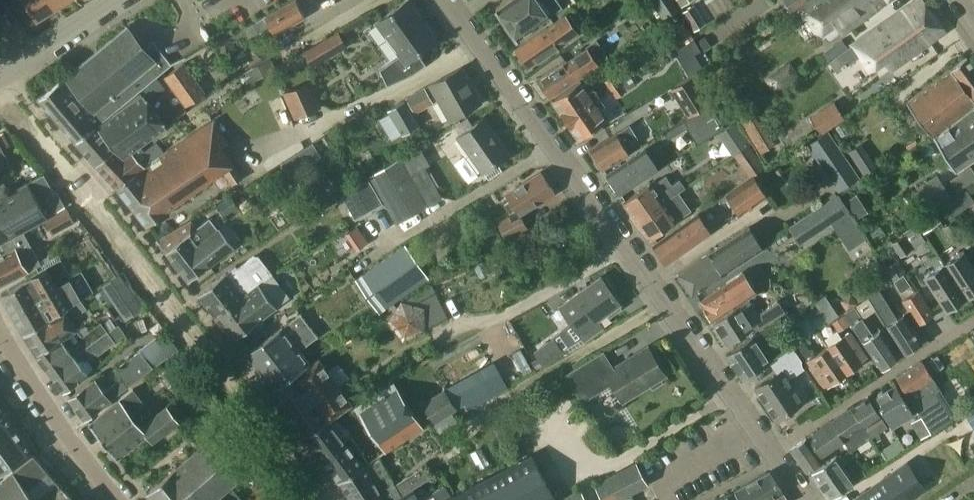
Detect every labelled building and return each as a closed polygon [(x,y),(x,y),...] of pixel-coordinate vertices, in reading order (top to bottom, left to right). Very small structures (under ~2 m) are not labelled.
[(54,9),(48,0),(22,0),(35,21),(54,9)] [(54,9),(68,0),(48,0),(54,9)] [(265,17),(242,30),(248,39),(270,27),(275,34),(305,16),(296,0),(294,0),(265,17)] [(376,22),(400,54),(378,70),(386,86),(414,74),(425,65),(417,53),(437,39),(408,0),(406,0),(376,22)] [(496,9),(516,39),(563,7),(558,0),(510,0),(496,9)] [(671,0),(655,0),(666,17),(677,9),(671,0)] [(790,12),(808,0),(781,0),(790,12)] [(795,10),(802,20),(810,14),(824,34),(837,24),(843,34),(890,1),(889,0),(809,0),(795,10)] [(945,30),(924,0),(916,0),(849,48),(867,73),(885,61),(892,71),(932,42),(931,40),(945,30)] [(693,31),(704,24),(693,5),(682,12),(693,31)] [(580,32),(574,24),(567,14),(515,49),(528,67),(580,32)] [(676,28),(685,43),(693,38),(683,23),(676,28)] [(303,52),(312,67),(347,46),(337,31),(303,52)] [(67,77),(69,79),(103,122),(172,63),(154,42),(142,52),(134,42),(123,40),(122,42),(116,35),(67,77)] [(566,60),(537,79),(549,97),(598,64),(587,48),(574,57),(567,61),(566,60)] [(933,137),(973,105),(973,66),(966,56),(907,103),(925,126),(933,137)] [(251,84),(276,69),(270,59),(245,74),(251,84)] [(769,79),(780,89),(796,72),(785,62),(769,79)] [(164,77),(185,107),(205,93),(184,63),(164,77)] [(462,67),(430,85),(449,120),(481,102),(462,67)] [(604,81),(610,90),(626,79),(631,76),(624,67),(604,81)] [(694,74),(670,89),(686,117),(711,103),(694,74)] [(610,90),(615,98),(636,83),(631,76),(626,79),(610,90)] [(59,82),(40,98),(77,142),(95,128),(103,122),(69,79),(62,85),(59,82)] [(309,80),(282,93),(294,119),(321,107),(309,80)] [(552,100),(565,120),(598,97),(593,90),(588,93),(580,81),(552,100)] [(425,87),(406,98),(415,114),(434,103),(425,87)] [(95,128),(77,142),(96,164),(115,150),(122,158),(166,127),(159,117),(141,95),(97,129),(95,128)] [(598,97),(565,120),(579,140),(608,121),(599,108),(604,105),(598,97)] [(402,136),(420,126),(405,100),(387,110),(389,114),(378,120),(388,137),(399,131),(402,136)] [(712,102),(666,130),(670,137),(689,125),(700,143),(727,127),(712,102)] [(819,131),(843,117),(834,103),(810,118),(819,131)] [(934,138),(955,169),(973,157),(973,110),(934,138)] [(751,116),(741,122),(748,133),(757,127),(751,116)] [(482,173),(509,154),(483,118),(457,136),(482,173)] [(228,143),(214,121),(136,175),(135,174),(118,188),(147,224),(222,172),(233,165),(222,147),(228,143)] [(629,153),(626,147),(638,139),(628,124),(615,132),(616,133),(590,149),(594,156),(593,161),(596,168),(600,169),(601,170),(603,169),(629,153)] [(733,124),(719,134),(725,143),(740,133),(733,124)] [(806,145),(838,192),(859,178),(828,131),(806,145)] [(115,150),(96,164),(118,188),(135,174),(134,173),(164,152),(157,142),(145,151),(142,147),(123,160),(122,158),(115,150)] [(282,164),(289,175),(320,156),(312,144),(282,164)] [(748,146),(733,155),(748,177),(752,174),(753,176),(764,168),(748,146)] [(645,150),(607,176),(620,194),(657,168),(645,150)] [(865,176),(876,168),(870,158),(858,166),(865,176)] [(395,222),(426,206),(400,160),(370,178),(383,202),(395,222)] [(426,206),(441,197),(425,167),(409,176),(426,206)] [(53,193),(42,173),(8,191),(0,196),(0,242),(22,229),(43,218),(46,216),(46,214),(53,211),(64,204),(56,191),(53,193)] [(541,173),(505,196),(509,203),(504,207),(509,213),(514,210),(518,215),(554,193),(541,173)] [(765,193),(753,176),(752,174),(748,177),(723,194),(739,217),(767,197),(765,193)] [(625,201),(637,220),(678,192),(685,188),(679,179),(672,184),(666,175),(652,184),(651,183),(625,201)] [(917,189),(930,210),(951,196),(937,176),(917,189)] [(370,178),(354,188),(368,211),(383,202),(370,178)] [(354,188),(341,196),(355,220),(368,211),(354,188)] [(691,210),(678,192),(637,220),(650,239),(677,220),(691,210)] [(857,193),(846,200),(855,216),(867,209),(857,193)] [(788,227),(790,230),(801,246),(834,224),(832,221),(848,211),(839,196),(823,206),(822,205),(788,227)] [(231,197),(216,206),(222,216),(237,207),(231,197)] [(46,216),(43,218),(52,235),(75,222),(64,204),(53,211),(46,214),(46,216)] [(711,233),(701,219),(699,214),(655,244),(667,263),(711,233)] [(496,223),(506,241),(528,229),(521,217),(511,222),(508,216),(496,223)] [(158,238),(157,239),(187,280),(189,279),(220,257),(232,248),(218,228),(211,218),(206,221),(197,227),(196,228),(190,219),(158,238)] [(951,243),(964,235),(954,218),(941,226),(951,243)] [(334,239),(346,256),(367,242),(356,224),(334,239)] [(916,226),(891,243),(899,256),(925,239),(916,226)] [(692,293),(762,247),(749,227),(679,272),(692,293)] [(0,242),(0,286),(41,263),(22,229),(0,242)] [(404,245),(363,274),(387,307),(428,278),(404,245)] [(944,263),(966,297),(973,291),(973,265),(964,250),(944,263)] [(56,284),(67,277),(69,276),(57,255),(24,274),(27,278),(1,294),(10,311),(36,295),(38,298),(58,287),(56,284)] [(226,273),(198,294),(215,317),(216,318),(272,275),(258,256),(253,256),(237,268),(236,266),(226,273)] [(966,297),(944,263),(925,276),(947,309),(966,297)] [(120,274),(119,274),(102,284),(112,302),(113,303),(132,291),(120,274)] [(272,275),(216,318),(233,340),(289,297),(272,275)] [(700,301),(713,322),(749,298),(748,297),(750,296),(737,276),(700,301)] [(68,307),(79,299),(67,277),(56,284),(58,287),(38,298),(36,295),(10,311),(23,333),(68,307)] [(560,306),(584,340),(601,328),(596,321),(606,314),(609,317),(621,309),(618,305),(620,305),(610,290),(613,288),(605,277),(602,279),(600,277),(560,306)] [(425,329),(448,319),(432,284),(403,301),(401,300),(387,321),(402,341),(426,332),(425,329)] [(923,341),(913,326),(905,313),(897,318),(878,290),(868,296),(905,353),(923,341)] [(902,301),(908,310),(905,313),(913,326),(917,323),(918,325),(933,315),(917,291),(902,301)] [(749,298),(713,322),(714,324),(713,329),(717,334),(721,335),(728,345),(753,327),(757,329),(785,311),(779,302),(759,313),(749,298)] [(68,307),(23,333),(36,354),(60,337),(75,327),(70,321),(86,309),(79,299),(68,307)] [(844,312),(881,369),(899,357),(881,329),(873,334),(854,306),(844,312)] [(300,314),(282,327),(244,354),(272,390),(308,364),(299,351),(304,347),(317,338),(300,314)] [(797,325),(806,338),(817,330),(807,317),(797,325)] [(36,354),(49,373),(106,332),(106,331),(100,323),(82,335),(75,327),(60,337),(36,354)] [(137,350),(138,352),(150,369),(178,349),(164,331),(137,350)] [(113,341),(106,332),(49,373),(62,391),(87,374),(78,362),(81,358),(84,360),(94,352),(96,354),(113,341)] [(850,332),(829,346),(847,373),(861,363),(860,361),(867,356),(850,332)] [(744,379),(769,363),(770,362),(753,337),(727,354),(744,379)] [(563,352),(553,338),(533,353),(543,367),(563,352)] [(803,364),(806,362),(824,388),(847,373),(829,346),(816,355),(811,348),(809,350),(802,340),(792,347),(802,361),(803,364)] [(648,347),(605,373),(611,383),(623,401),(647,386),(652,389),(662,384),(661,377),(665,375),(648,347)] [(770,362),(769,363),(776,373),(755,388),(776,420),(803,402),(788,380),(804,369),(802,366),(802,361),(792,347),(770,362)] [(94,379),(70,396),(68,398),(83,418),(150,369),(138,352),(113,370),(121,379),(104,391),(94,379)] [(611,383),(605,373),(612,369),(602,352),(574,369),(565,375),(581,401),(611,383)] [(272,390),(305,434),(327,418),(352,403),(318,358),(308,364),(272,390)] [(898,378),(896,379),(931,432),(956,416),(922,361),(898,378)] [(494,364),(446,391),(452,400),(458,409),(465,404),(467,410),(491,396),(507,387),(499,373),(494,364)] [(892,426),(913,412),(895,384),(883,391),(882,390),(877,393),(877,395),(873,397),(892,426)] [(397,387),(360,411),(386,452),(424,428),(397,387)] [(144,435),(135,423),(151,411),(133,388),(124,395),(89,423),(115,457),(144,435)] [(425,401),(420,404),(433,423),(437,421),(451,413),(453,411),(458,409),(452,400),(446,391),(445,390),(425,401)] [(868,398),(852,408),(860,421),(870,437),(873,435),(887,425),(884,421),(869,397),(868,398)] [(167,405),(139,427),(152,443),(180,422),(167,405)] [(963,412),(973,429),(973,405),(963,412)] [(852,408),(832,421),(844,439),(851,450),(870,437),(860,421),(852,408)] [(30,451),(5,415),(0,418),(0,472),(30,451)] [(920,416),(912,421),(910,422),(920,439),(931,433),(923,421),(920,416)] [(305,434),(323,459),(345,443),(327,418),(305,434)] [(820,456),(844,439),(832,421),(808,437),(820,456)] [(153,499),(211,499),(248,468),(216,430),(145,492),(153,499)] [(806,472),(822,461),(806,438),(790,449),(806,472)] [(906,449),(899,438),(878,451),(885,463),(906,449)] [(323,459),(339,482),(361,466),(345,443),(323,459)] [(68,492),(33,455),(0,481),(0,499),(58,499),(68,492)] [(402,496),(395,483),(378,458),(377,456),(368,462),(361,466),(339,482),(352,499),(396,499),(402,496)] [(531,456),(504,470),(496,474),(446,499),(554,499),(531,456)] [(830,498),(854,481),(855,483),(866,475),(862,468),(851,477),(842,465),(845,463),(840,456),(837,458),(835,456),(811,473),(830,498)] [(594,485),(602,499),(620,499),(648,485),(636,463),(594,485)] [(857,499),(906,499),(912,496),(912,497),(922,489),(905,466),(895,473),(857,499)] [(738,499),(787,499),(769,472),(766,474),(734,491),(738,499)] [(414,489),(406,476),(395,483),(402,496),(414,489)] [(214,499),(238,499),(241,498),(231,486),(214,499)] [(580,488),(558,499),(559,499),(586,499),(580,488)] [(396,499),(421,499),(414,489),(402,496),(396,499)] [(734,491),(718,499),(738,499),(734,491)]
